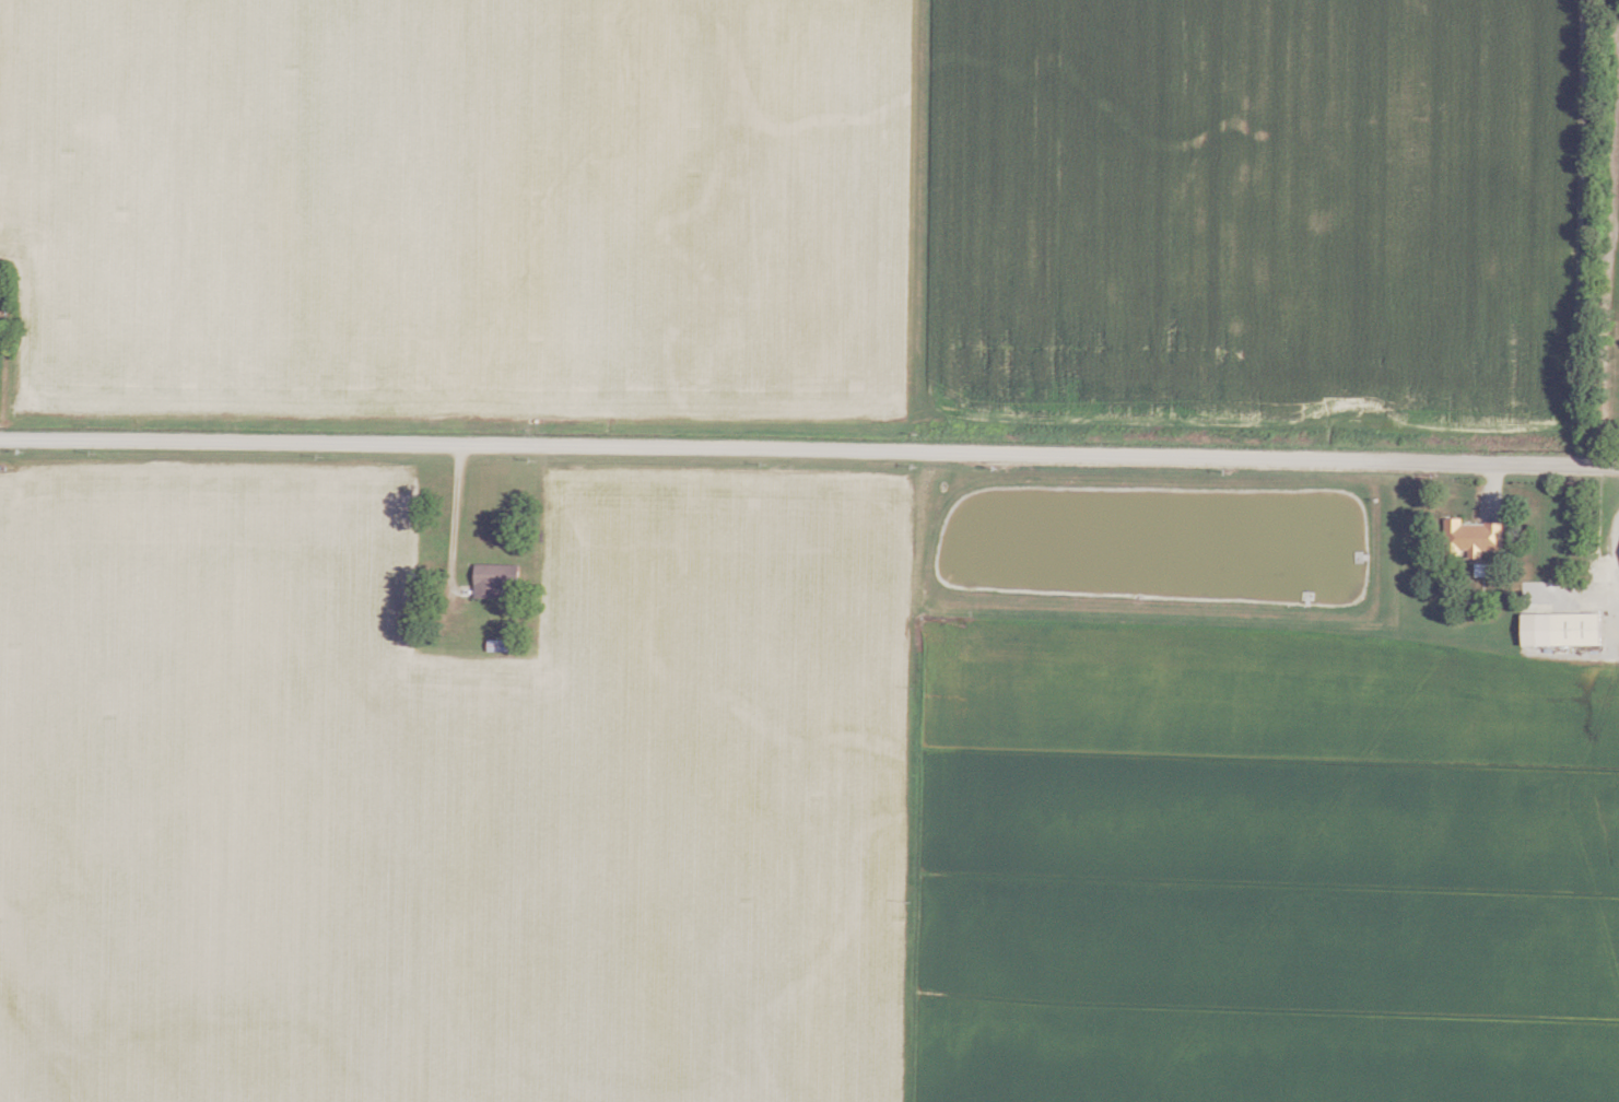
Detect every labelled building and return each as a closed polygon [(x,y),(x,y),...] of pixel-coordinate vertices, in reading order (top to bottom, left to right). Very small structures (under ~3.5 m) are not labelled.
[(1500,521),(1442,521),(1442,556),(1480,556),(1480,551),(1500,551),(1500,521)] [(472,598),(501,598),(501,588),(517,588),(517,564),(472,564),(472,598)] [(1599,613),(1519,613),(1519,645),(1599,645),(1599,613)]
